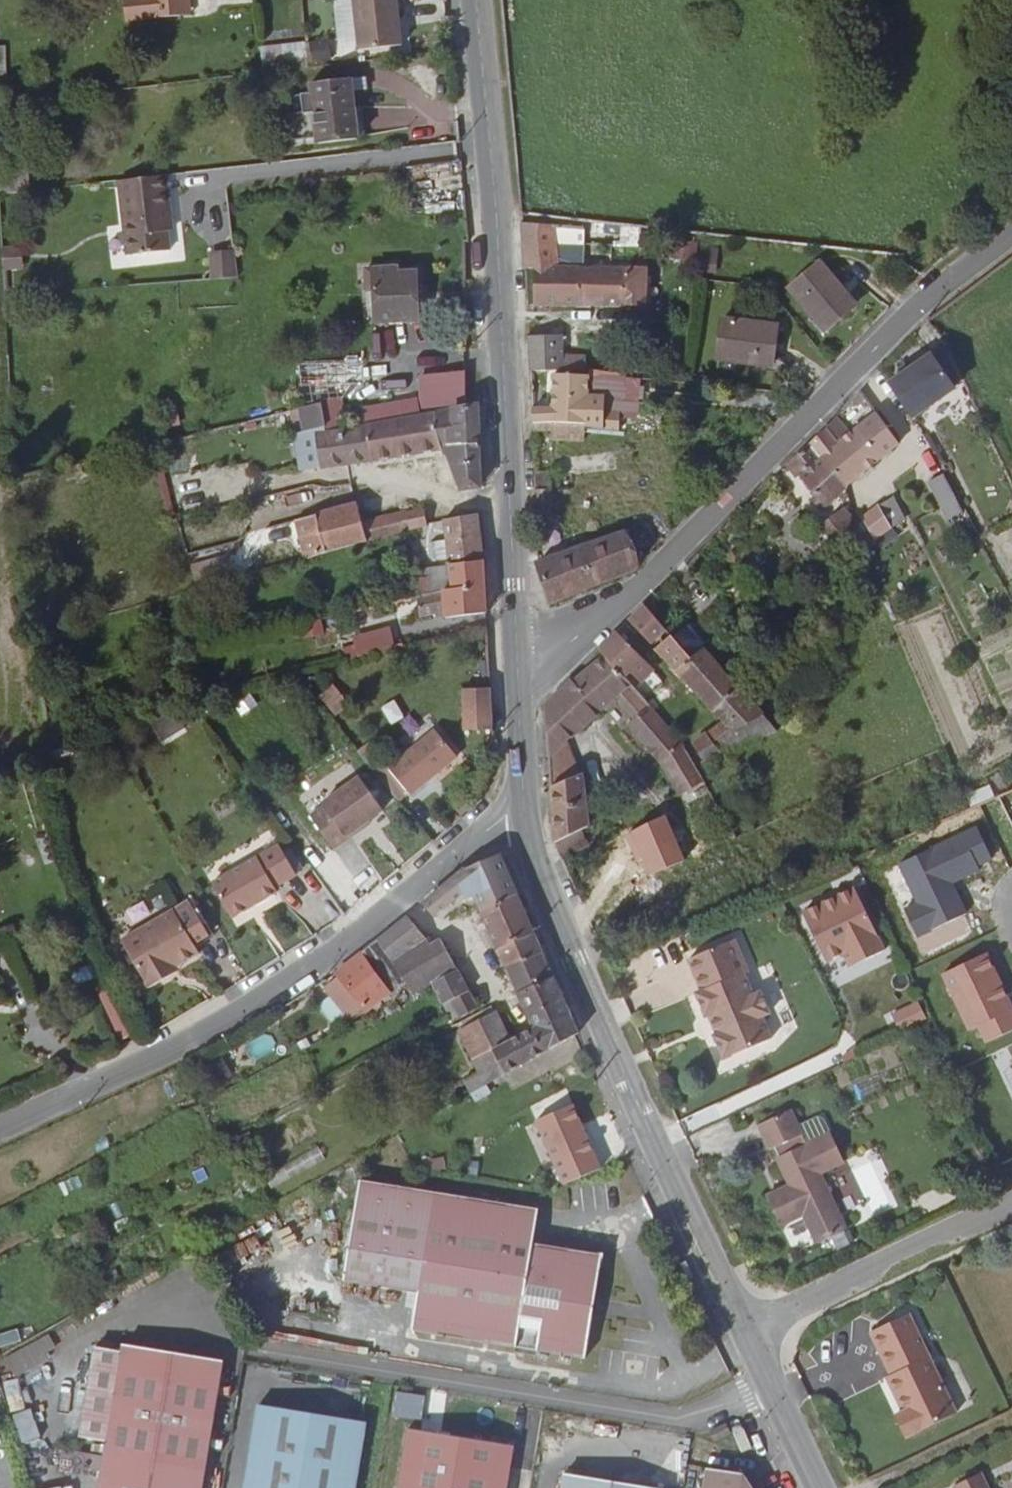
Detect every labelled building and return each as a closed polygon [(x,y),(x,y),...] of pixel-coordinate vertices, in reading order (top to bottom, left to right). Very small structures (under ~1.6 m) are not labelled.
[(125,22),(179,16),(177,0),(123,0),(125,22)] [(188,0),(177,0),(179,16),(189,16),(188,0)] [(360,54),(403,49),(398,0),(355,0),(360,54)] [(360,54),(362,65),(404,61),(403,49),(360,54)] [(365,81),(352,82),(354,96),(367,94),(365,81)] [(354,96),(352,82),(311,87),(314,114),(287,117),(290,142),(317,139),(318,145),(368,140),(364,110),(355,111),(354,96)] [(0,197),(34,193),(32,170),(0,174),(0,191),(0,197)] [(173,219),(170,178),(119,183),(127,258),(170,253),(169,234),(167,219),(173,219)] [(559,226),(523,223),(525,269),(536,269),(560,269),(559,244),(559,226)] [(642,226),(634,225),(633,242),(635,244),(636,262),(641,262),(642,226)] [(586,227),(559,226),(559,244),(585,245),(586,227)] [(694,264),(697,240),(671,238),(669,262),(694,264)] [(211,282),(237,280),(235,250),(209,252),(211,282)] [(596,269),(605,269),(605,260),(596,260),(596,269)] [(605,269),(618,269),(619,261),(605,260),(605,269)] [(856,307),(820,264),(789,289),(825,332),(856,307)] [(399,269),(377,270),(379,323),(423,321),(421,275),(400,275),(399,269)] [(560,269),(536,269),(537,305),(583,304),(584,270),(560,269)] [(649,269),(641,269),(618,269),(605,269),(596,269),(584,270),(583,304),(628,304),(649,305),(649,269)] [(769,367),(776,327),(721,317),(714,356),(769,367)] [(542,370),(565,370),(564,353),(564,336),(529,336),(530,371),(542,370)] [(954,390),(963,382),(946,347),(932,357),(954,390)] [(564,353),(565,370),(626,376),(627,359),(564,353)] [(913,420),(954,390),(932,357),(890,385),(913,420)] [(553,409),(532,410),(533,425),(585,424),(594,424),(594,430),(616,432),(618,420),(586,417),(590,376),(556,374),(553,409)] [(468,406),(468,375),(423,378),(423,385),(424,404),(415,404),(415,412),(447,409),(449,406),(468,406)] [(867,401),(860,393),(852,401),(857,408),(867,401)] [(401,421),(416,418),(413,402),(363,412),(366,428),(401,421)] [(357,465),(372,463),(366,428),(347,432),(341,403),(316,409),(319,431),(311,434),(317,471),(325,470),(357,465)] [(479,443),(476,406),(468,407),(437,414),(440,433),(447,433),(448,441),(450,449),(479,443)] [(440,433),(437,414),(416,418),(401,421),(407,458),(442,451),(442,443),(440,433)] [(899,444),(876,414),(849,436),(839,445),(864,474),(899,444)] [(849,436),(835,419),(825,429),(839,445),(849,436)] [(407,458),(401,421),(366,428),(372,463),(407,458)] [(585,424),(533,425),(533,433),(553,433),(553,442),(586,441),(585,424)] [(839,445),(825,429),(808,446),(844,489),(864,474),(839,445)] [(447,433),(440,433),(442,443),(448,441),(447,433)] [(481,489),(479,443),(450,449),(451,456),(456,470),(463,491),(476,489),(481,489)] [(822,507),(844,489),(808,446),(797,457),(789,465),(814,498),(810,501),(816,509),(821,506),(822,507)] [(451,456),(450,449),(442,451),(444,458),(451,456)] [(949,518),(963,510),(945,474),(929,482),(949,518)] [(548,475),(535,475),(535,489),(547,490),(548,475)] [(547,490),(535,489),(535,493),(552,493),(553,475),(548,475),(547,490)] [(535,493),(535,517),(552,517),(552,493),(535,493)] [(889,529),(908,519),(907,518),(896,497),(891,500),(898,516),(885,523),(889,529)] [(876,510),(885,523),(898,516),(891,500),(876,510)] [(363,525),(358,507),(297,525),(307,563),(369,547),(363,525)] [(844,534),(857,524),(843,508),(826,522),(829,526),(822,532),(832,544),(844,534)] [(427,531),(427,526),(424,510),(406,515),(410,535),(427,531)] [(873,539),(889,529),(885,523),(876,510),(861,521),(869,534),(873,539)] [(406,515),(363,525),(369,547),(410,535),(406,515)] [(481,564),(478,516),(443,522),(445,544),(447,562),(448,569),(481,564)] [(927,542),(943,535),(936,519),(920,526),(927,542)] [(829,526),(826,522),(819,527),(822,532),(829,526)] [(551,603),(637,570),(623,534),(537,564),(551,603)] [(1003,546),(1011,569),(1011,542),(1003,546)] [(447,562),(445,544),(432,545),(433,564),(447,562)] [(192,568),(199,592),(235,582),(230,559),(192,568)] [(413,566),(414,575),(448,570),(448,569),(447,562),(433,564),(413,566)] [(486,617),(481,564),(448,569),(448,570),(450,592),(444,594),(442,594),(430,598),(417,601),(422,619),(444,614),(445,621),(486,617)] [(448,570),(414,575),(417,601),(430,598),(442,594),(444,594),(450,592),(448,570)] [(382,610),(346,618),(358,663),(405,650),(393,607),(382,610)] [(691,624),(674,637),(694,659),(710,646),(691,624)] [(653,674),(616,634),(599,651),(605,658),(624,680),(631,674),(640,685),(653,674)] [(694,659),(674,637),(656,651),(695,694),(723,671),(715,662),(726,653),(715,641),(710,646),(694,659)] [(547,706),(549,758),(568,744),(597,720),(596,716),(617,700),(632,689),(624,680),(605,658),(580,680),(577,675),(547,706)] [(753,704),(723,671),(695,694),(725,727),(753,704)] [(332,685),(318,697),(336,717),(350,705),(332,685)] [(631,731),(662,767),(685,749),(675,738),(654,714),(634,690),(632,689),(617,700),(638,724),(631,731)] [(493,732),(491,690),(463,691),(464,733),(493,732)] [(239,715),(256,711),(252,695),(235,700),(239,715)] [(391,729),(405,722),(396,703),(382,710),(391,729)] [(779,734),(753,704),(725,727),(720,728),(707,738),(705,735),(691,747),(707,765),(779,734)] [(795,721),(790,714),(784,719),(790,726),(795,721)] [(434,735),(389,774),(413,800),(449,770),(451,754),(434,735)] [(549,758),(551,788),(579,778),(568,744),(549,758)] [(681,797),(705,785),(685,749),(662,767),(681,797)] [(458,762),(451,754),(449,770),(458,762)] [(389,774),(379,782),(402,810),(413,800),(389,774)] [(555,845),(561,861),(590,847),(583,831),(588,830),(583,783),(583,776),(579,778),(551,788),(555,845)] [(583,783),(588,830),(601,823),(599,800),(598,790),(598,781),(583,783)] [(326,818),(313,827),(336,858),(366,837),(363,834),(372,827),(385,819),(361,786),(322,814),(326,818)] [(990,786),(973,790),(976,804),(993,800),(990,786)] [(363,834),(366,837),(375,831),(372,827),(363,834)] [(977,829),(900,865),(917,903),(903,909),(917,939),(968,916),(953,884),(994,864),(977,829)] [(280,849),(212,888),(232,922),(250,911),(247,907),(259,899),(263,904),(278,896),(275,890),(297,878),(280,849)] [(463,872),(425,904),(424,911),(433,923),(453,903),(463,898),(466,903),(474,900),(481,914),(517,897),(500,858),(463,872)] [(856,889),(805,912),(833,973),(884,949),(856,889)] [(533,936),(517,897),(481,914),(497,952),(533,936)] [(259,899),(247,907),(250,911),(263,904),(259,899)] [(174,914),(122,943),(148,990),(168,979),(165,974),(174,970),(198,956),(193,947),(209,938),(195,914),(178,922),(174,914)] [(426,944),(407,919),(377,944),(392,965),(417,950),(426,944)] [(542,956),(533,936),(497,952),(506,972),(542,956)] [(392,965),(377,944),(336,977),(338,980),(344,987),(365,1016),(390,998),(394,1003),(406,985),(392,965)] [(429,950),(426,944),(417,950),(420,955),(429,950)] [(417,950),(392,965),(406,985),(412,997),(432,987),(457,975),(441,945),(429,950),(420,955),(417,950)] [(720,1035),(714,1038),(724,1060),(768,1039),(758,1018),(765,1014),(753,992),(747,995),(738,975),(743,973),(729,946),(685,966),(698,995),(695,997),(704,1018),(711,1015),(720,1035)] [(942,974),(968,1030),(976,1027),(985,1045),(1011,1032),(1011,1009),(986,953),(942,974)] [(553,980),(542,956),(506,972),(517,996),(553,980)] [(174,970),(165,974),(168,979),(176,975),(174,970)] [(443,989),(450,1004),(467,996),(458,978),(436,988),(439,991),(443,989)] [(338,980),(324,991),(329,998),(344,987),(338,980)] [(567,1014),(553,980),(517,996),(528,1020),(532,1028),(534,1032),(567,1014)] [(329,998),(348,1022),(362,1012),(344,987),(329,998)] [(458,1022),(475,1013),(467,996),(450,1004),(458,1022)] [(578,1037),(567,1014),(534,1032),(509,1046),(495,1053),(505,1077),(573,1038),(573,1039),(578,1037)] [(704,1018),(714,1038),(720,1035),(711,1015),(704,1018)] [(495,1053),(509,1046),(495,1019),(460,1035),(477,1071),(485,1090),(505,1077),(495,1053)] [(471,1097),(485,1090),(477,1071),(461,1080),(471,1097)] [(804,1223),(807,1230),(817,1251),(846,1238),(820,1181),(847,1169),(834,1140),(807,1152),(791,1118),(759,1132),(770,1157),(777,1154),(794,1192),(768,1203),(781,1234),(786,1231),(804,1223)] [(538,1211),(363,1184),(347,1285),(421,1296),(415,1333),(585,1361),(603,1256),(533,1245),(538,1211)] [(789,1238),(807,1230),(804,1223),(786,1231),(789,1238)] [(0,1333),(0,1347),(21,1341),(18,1328),(0,1333)] [(910,1328),(874,1346),(893,1388),(889,1391),(899,1412),(902,1410),(907,1419),(904,1421),(906,1425),(899,1429),(910,1450),(959,1425),(910,1328)] [(48,1337),(11,1351),(17,1366),(54,1352),(48,1337)] [(228,1363),(129,1348),(128,1353),(99,1349),(84,1439),(113,1444),(106,1487),(208,1487),(228,1363)] [(8,1407),(23,1405),(18,1377),(4,1379),(8,1407)] [(11,1421),(2,1391),(0,1391),(0,1425),(11,1421)] [(265,1406),(251,1487),(359,1487),(370,1424),(265,1406)] [(31,1407),(13,1413),(22,1442),(40,1436),(31,1407)] [(732,1438),(728,1428),(711,1436),(716,1446),(732,1438)] [(409,1435),(400,1487),(509,1487),(515,1452),(409,1435)] [(100,1469),(102,1453),(62,1448),(60,1464),(100,1469)] [(709,1487),(753,1487),(747,1476),(711,1471),(709,1487)] [(564,1476),(562,1487),(638,1487),(564,1476)]
